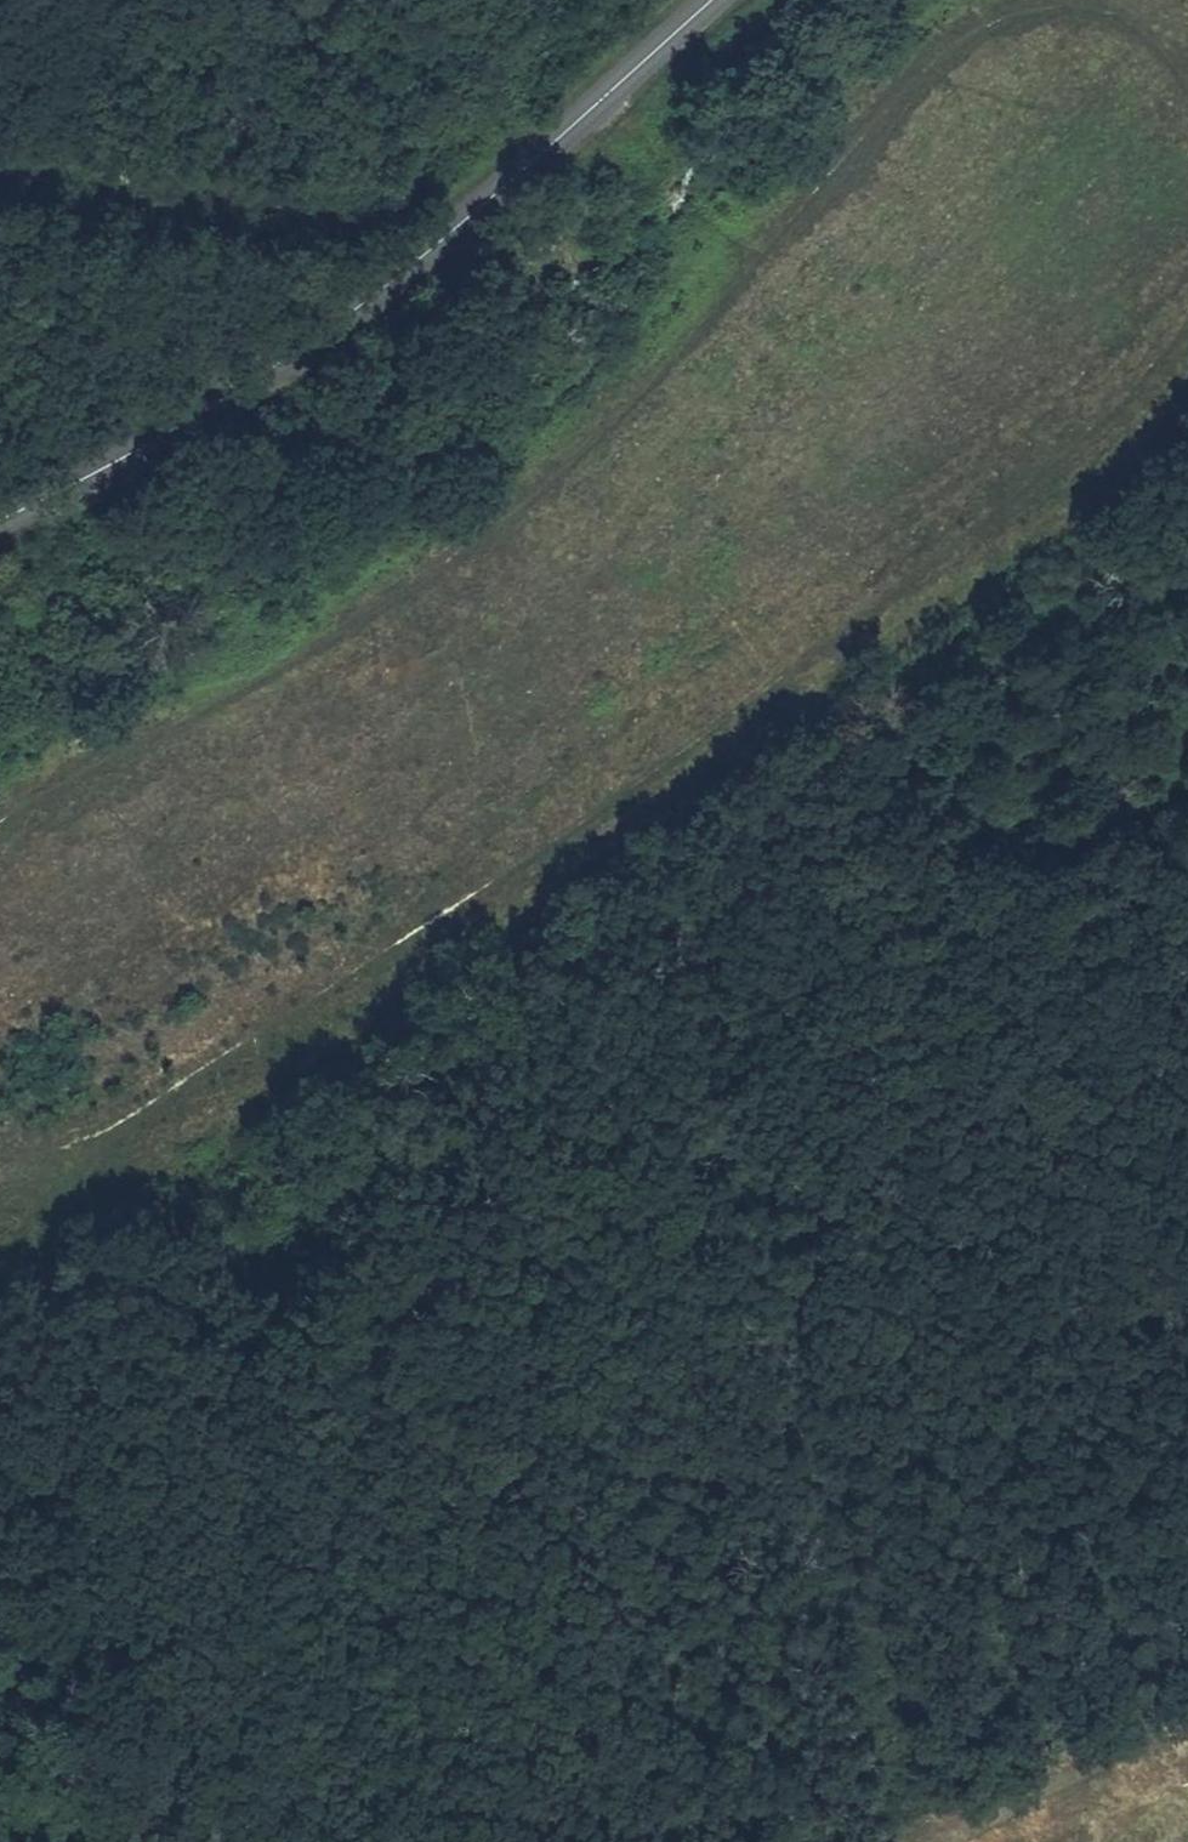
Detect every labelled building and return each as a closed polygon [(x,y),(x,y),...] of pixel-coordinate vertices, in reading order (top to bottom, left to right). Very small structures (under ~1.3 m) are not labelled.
[(505,119),(494,110),(484,120),(494,130),(505,119)]
